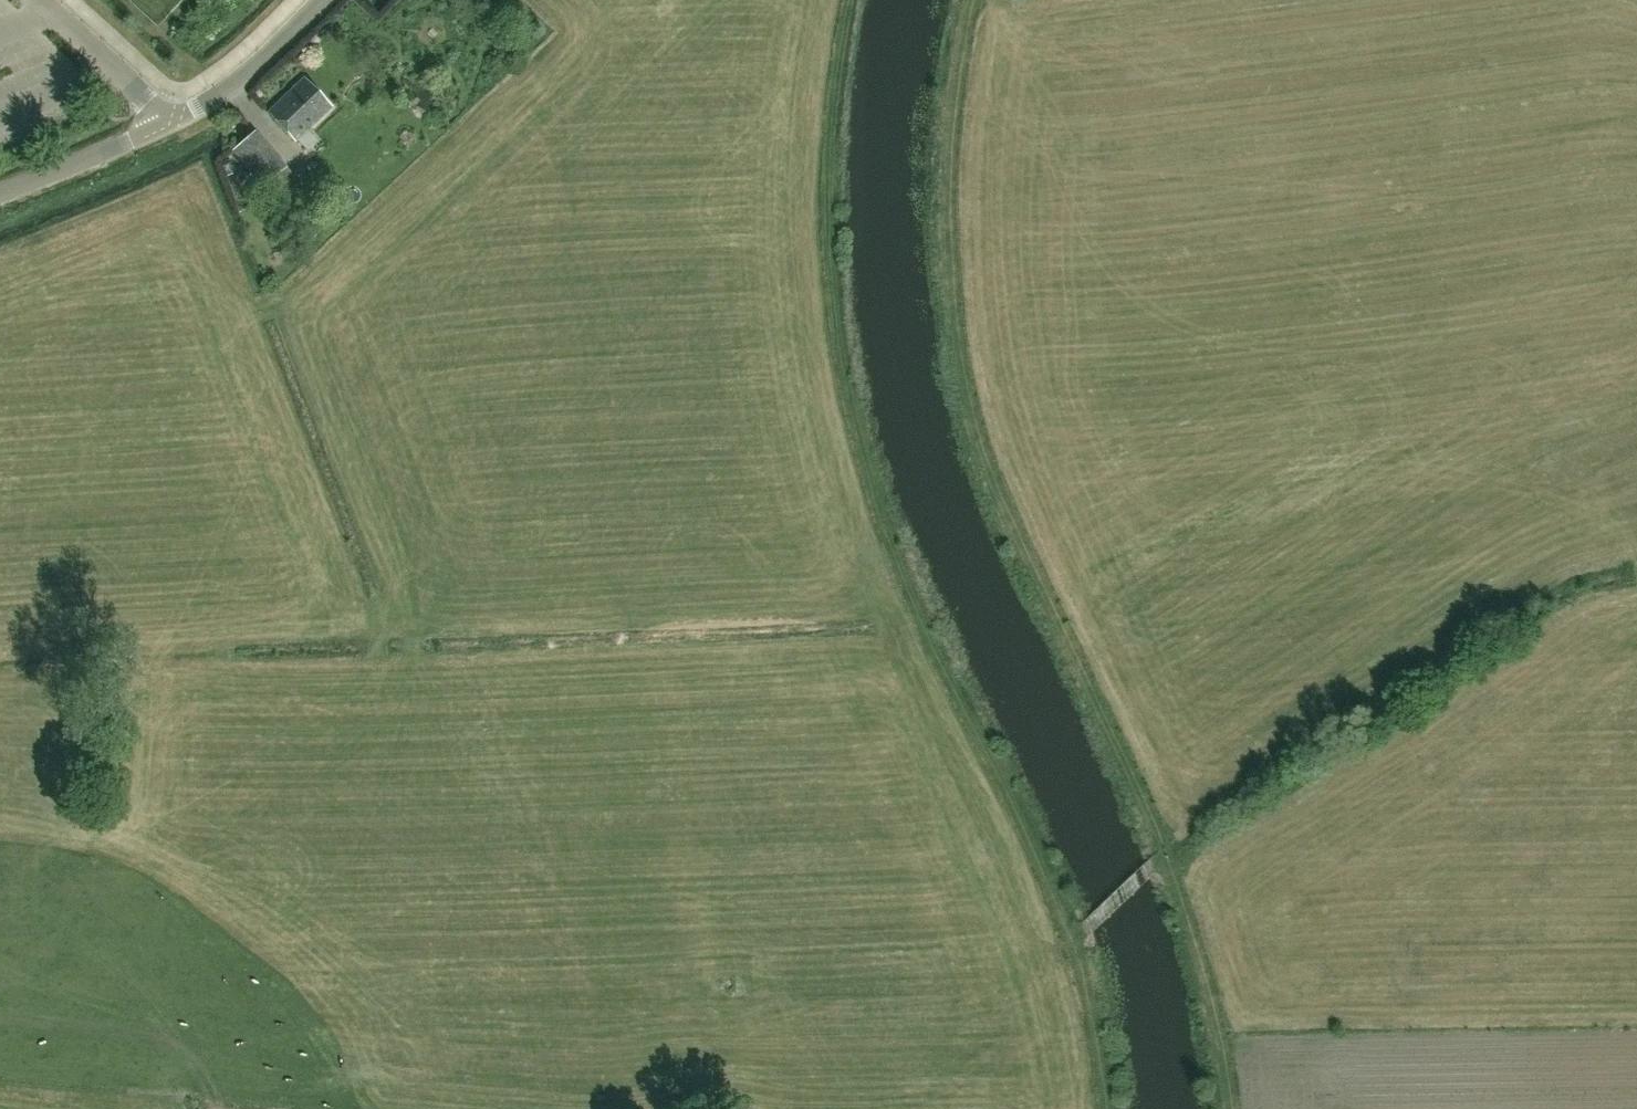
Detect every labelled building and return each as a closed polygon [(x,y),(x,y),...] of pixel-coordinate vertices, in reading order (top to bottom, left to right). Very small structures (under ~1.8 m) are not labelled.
[(295,142),(331,107),(304,78),(267,112),(295,142)] [(272,196),(294,177),(255,131),(233,150),(272,196)]
